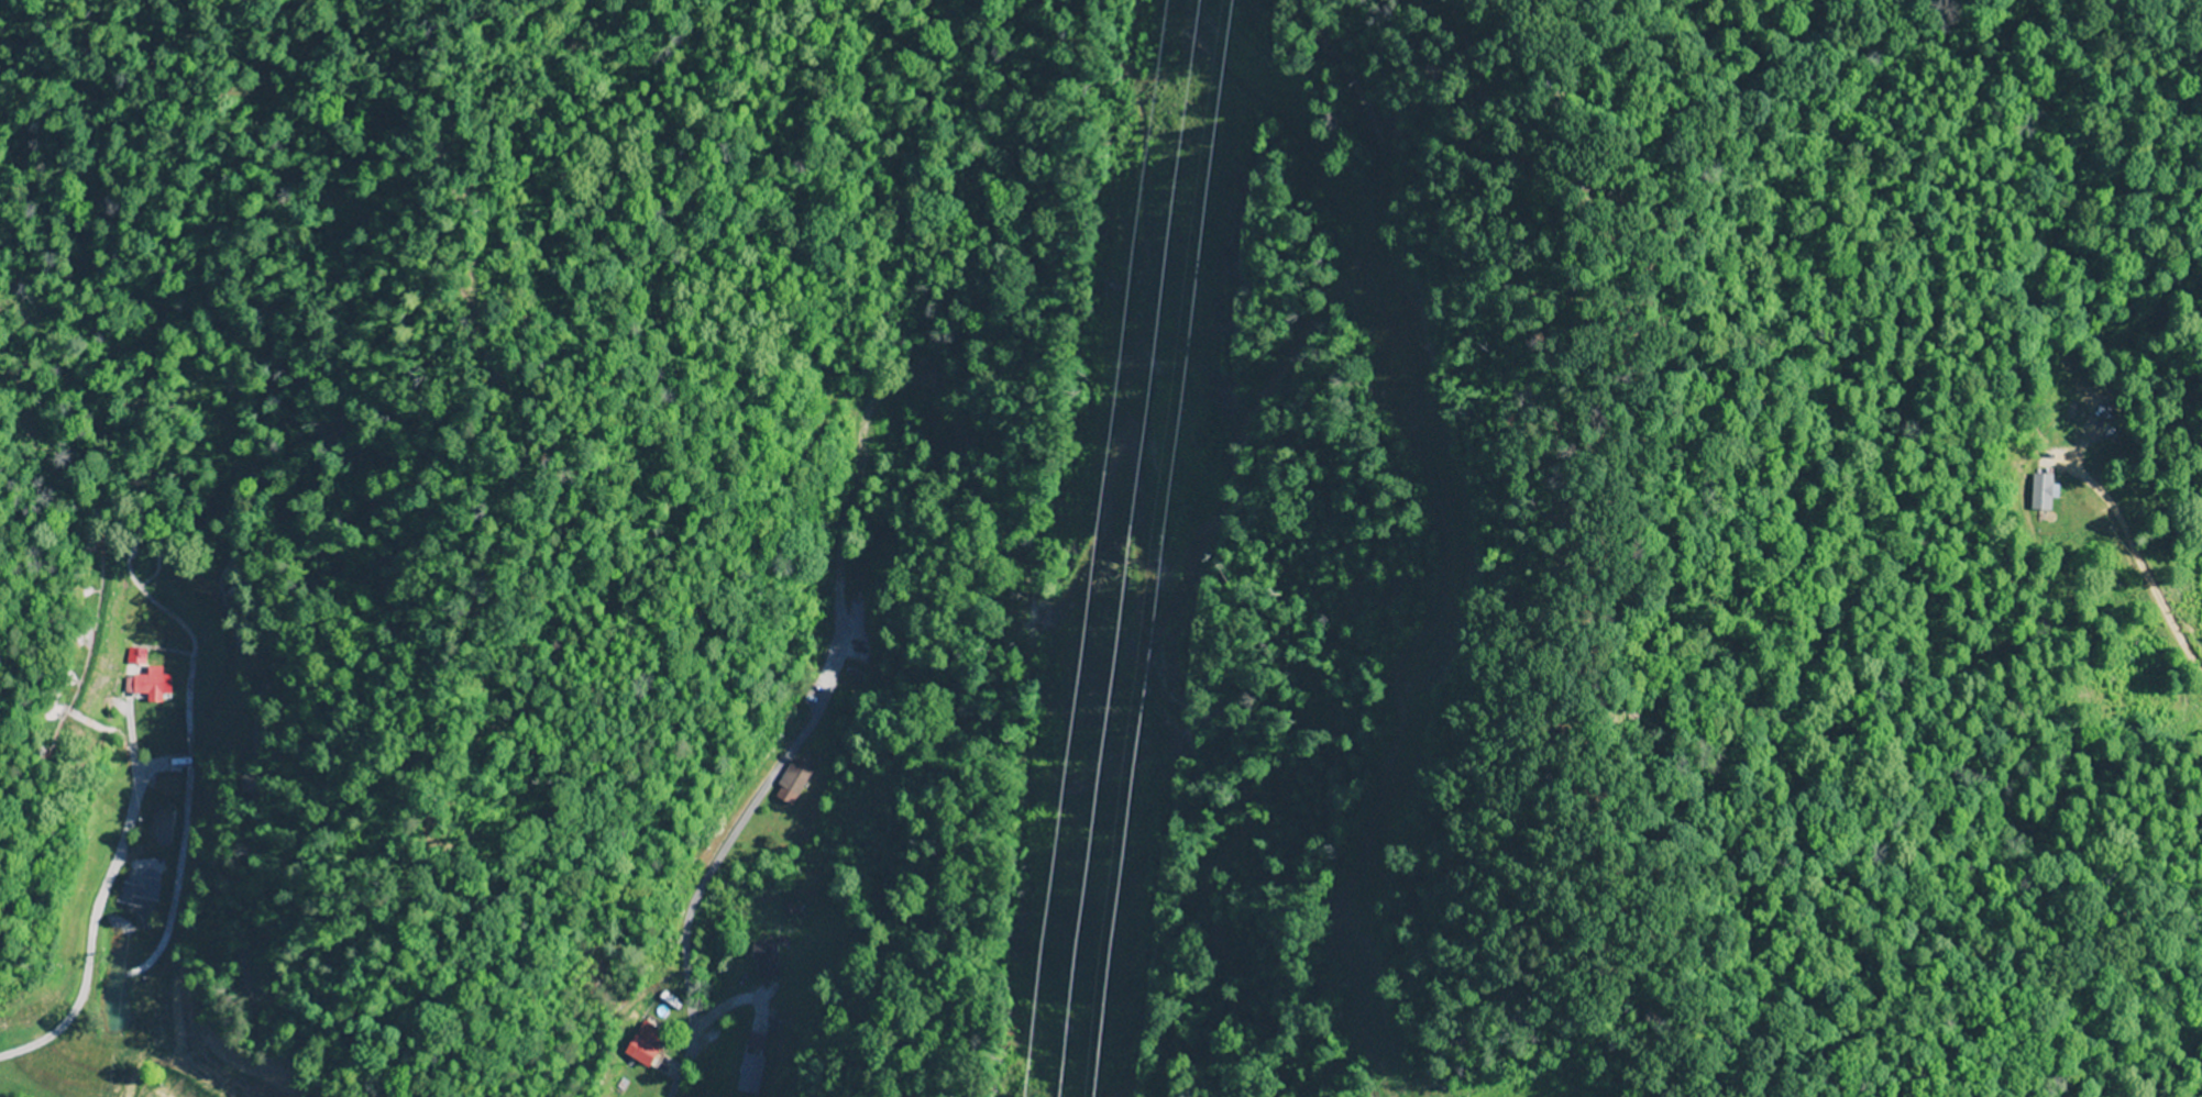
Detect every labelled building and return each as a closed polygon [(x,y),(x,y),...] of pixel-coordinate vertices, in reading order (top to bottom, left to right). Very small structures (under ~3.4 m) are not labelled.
[(2072,434),(2098,443),(2106,418),(2088,412),(2084,423),(2077,421),(2072,434)] [(2051,475),(2034,474),(2033,509),(2050,510),(2051,475)] [(133,694),(165,694),(165,669),(147,669),(147,679),(133,679),(133,694)] [(775,786),(795,798),(811,772),(791,760),(775,786)] [(752,978),(776,978),(776,943),(752,943),(752,978)] [(621,1053),(643,1069),(666,1038),(644,1021),(621,1053)] [(758,1096),(764,1057),(741,1053),(735,1093),(758,1096)]
